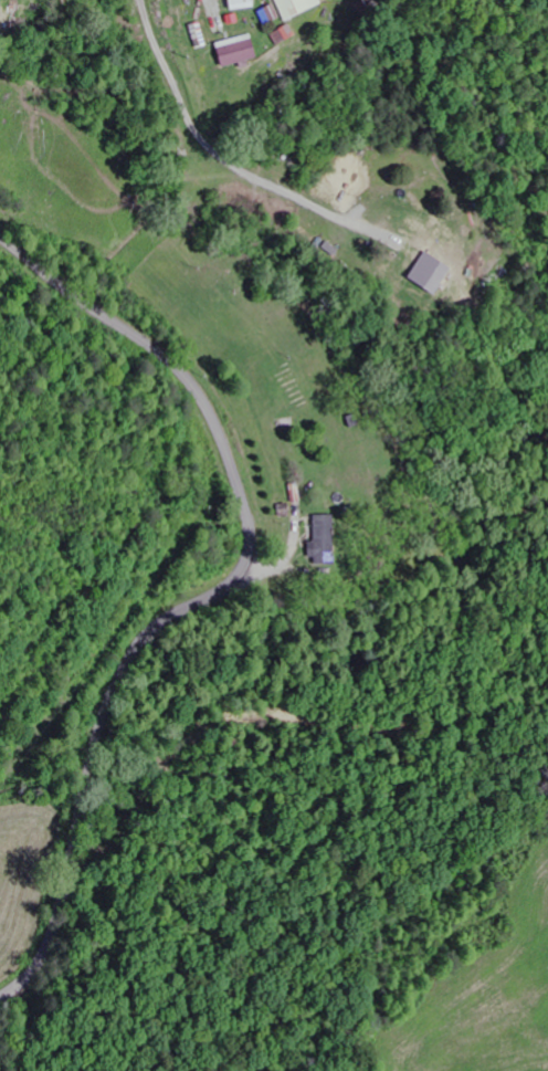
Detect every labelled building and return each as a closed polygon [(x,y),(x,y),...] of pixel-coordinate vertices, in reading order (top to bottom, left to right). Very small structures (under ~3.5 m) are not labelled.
[(321,6),(319,0),(274,0),(283,22),(321,6)] [(257,13),(265,27),(279,18),(272,5),(257,13)] [(276,47),(295,36),(289,25),(270,36),(276,47)] [(218,67),(254,61),(249,38),(214,44),(218,67)] [(431,298),(448,269),(429,257),(412,286),(431,298)] [(310,516),(311,566),(332,566),(331,516),(310,516)]
